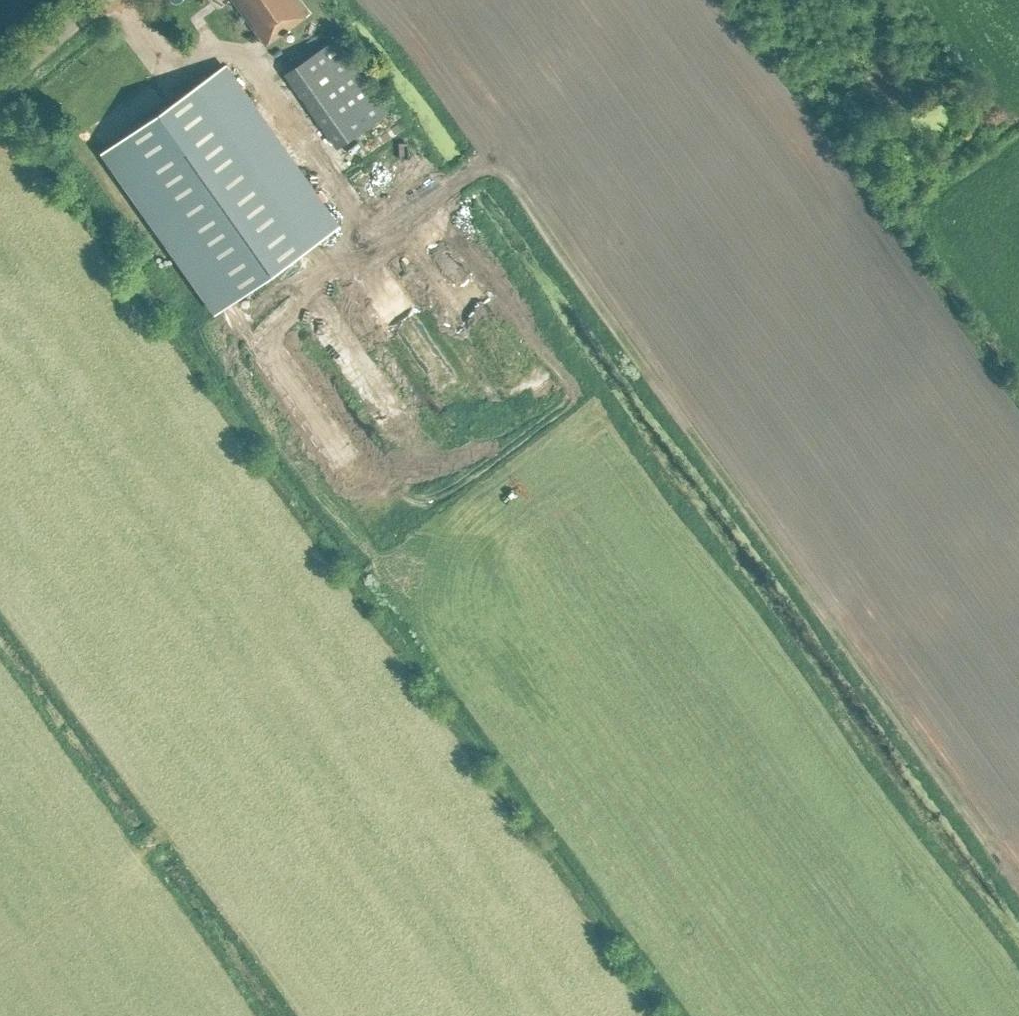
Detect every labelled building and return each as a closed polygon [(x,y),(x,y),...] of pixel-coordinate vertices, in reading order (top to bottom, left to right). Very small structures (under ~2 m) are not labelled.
[(265,45),(308,14),(298,0),(232,0),(265,45)] [(338,148),(391,111),(338,37),(286,73),(338,148)] [(221,67),(105,149),(218,309),(219,309),(334,227),(221,67)] [(441,390),(444,398),(473,389),(469,377),(463,379),(450,364),(446,349),(406,304),(394,314),(398,326),(409,338),(413,350),(432,372),(436,383),(441,390)]
